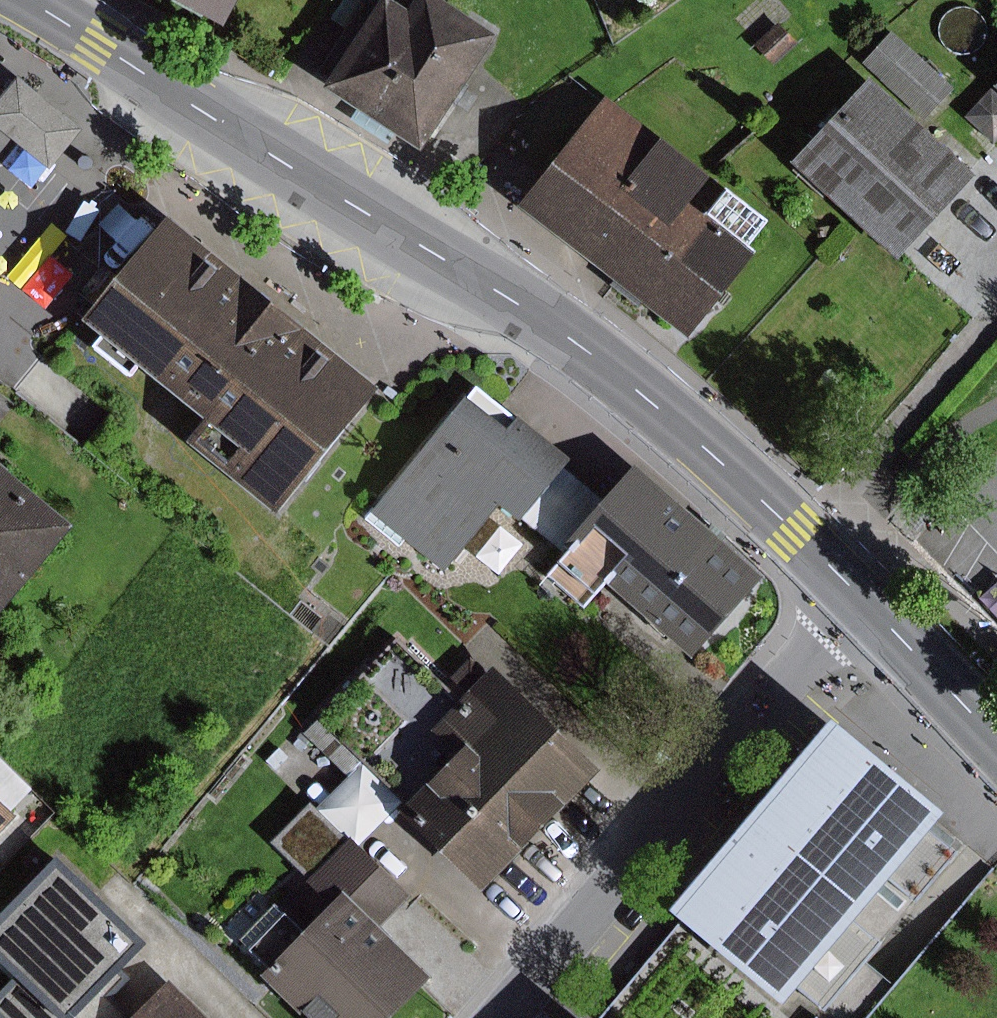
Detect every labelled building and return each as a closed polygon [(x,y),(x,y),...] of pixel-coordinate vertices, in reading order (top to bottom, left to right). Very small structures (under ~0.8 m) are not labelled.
[(213,25),(226,0),(167,0),(213,25)] [(329,70),(340,78),(334,88),(361,105),(399,129),(432,151),(509,34),(456,0),(423,0),(417,8),(405,0),(391,0),(388,4),(383,0),(375,0),(329,70)] [(796,43),(776,22),(751,45),(771,67),(796,43)] [(888,31),(858,63),(921,121),(951,88),(888,31)] [(959,115),(992,144),(996,138),(996,73),(959,115)] [(889,259),(967,173),(860,76),(782,162),(889,259)] [(13,77),(0,93),(0,132),(45,168),(77,129),(13,77)] [(699,174),(598,94),(510,206),(678,338),(745,253),(738,248),(760,221),(718,188),(696,216),(678,201),(699,174)] [(399,129),(361,105),(353,117),(391,141),(399,129)] [(265,514),(369,385),(155,214),(69,320),(88,336),(80,346),(120,378),(128,368),(192,420),(174,441),(265,514)] [(554,467),(561,460),(475,388),(463,402),(457,397),(357,517),(395,548),(401,541),(436,571),(491,506),(512,524),(516,519),(549,547),(591,498),(554,467)] [(591,498),(549,547),(557,553),(530,584),(569,617),(595,586),(680,659),(751,576),(621,464),(591,498)] [(63,526),(0,473),(0,602),(63,526)] [(521,545),(497,526),(473,556),(496,575),(521,545)] [(390,640),(312,720),(398,802),(388,813),(470,892),(591,767),(485,666),(479,671),(464,657),(437,686),(390,640)] [(926,815),(811,719),(650,912),(764,1007),(782,986),(813,1012),(870,945),(839,920),(873,879),(901,903),(942,855),(912,831),(926,815)] [(398,802),(312,720),(299,734),(342,776),(312,808),(354,848),(388,813),(398,802)] [(286,757),(275,748),(262,764),(273,773),(286,757)] [(8,815),(5,812),(29,788),(0,760),(0,823),(8,815)] [(282,890),(233,942),(259,967),(251,975),(296,1017),(381,1017),(422,976),(371,927),(401,896),(304,804),(267,842),(303,876),(299,880),(321,902),(308,915),(282,890)] [(125,980),(111,967),(135,942),(45,858),(0,905),(0,971),(8,979),(0,987),(0,1017),(127,1017),(126,1016),(107,999),(125,980)] [(126,1016),(127,1017),(202,1017),(161,980),(126,1016)]
